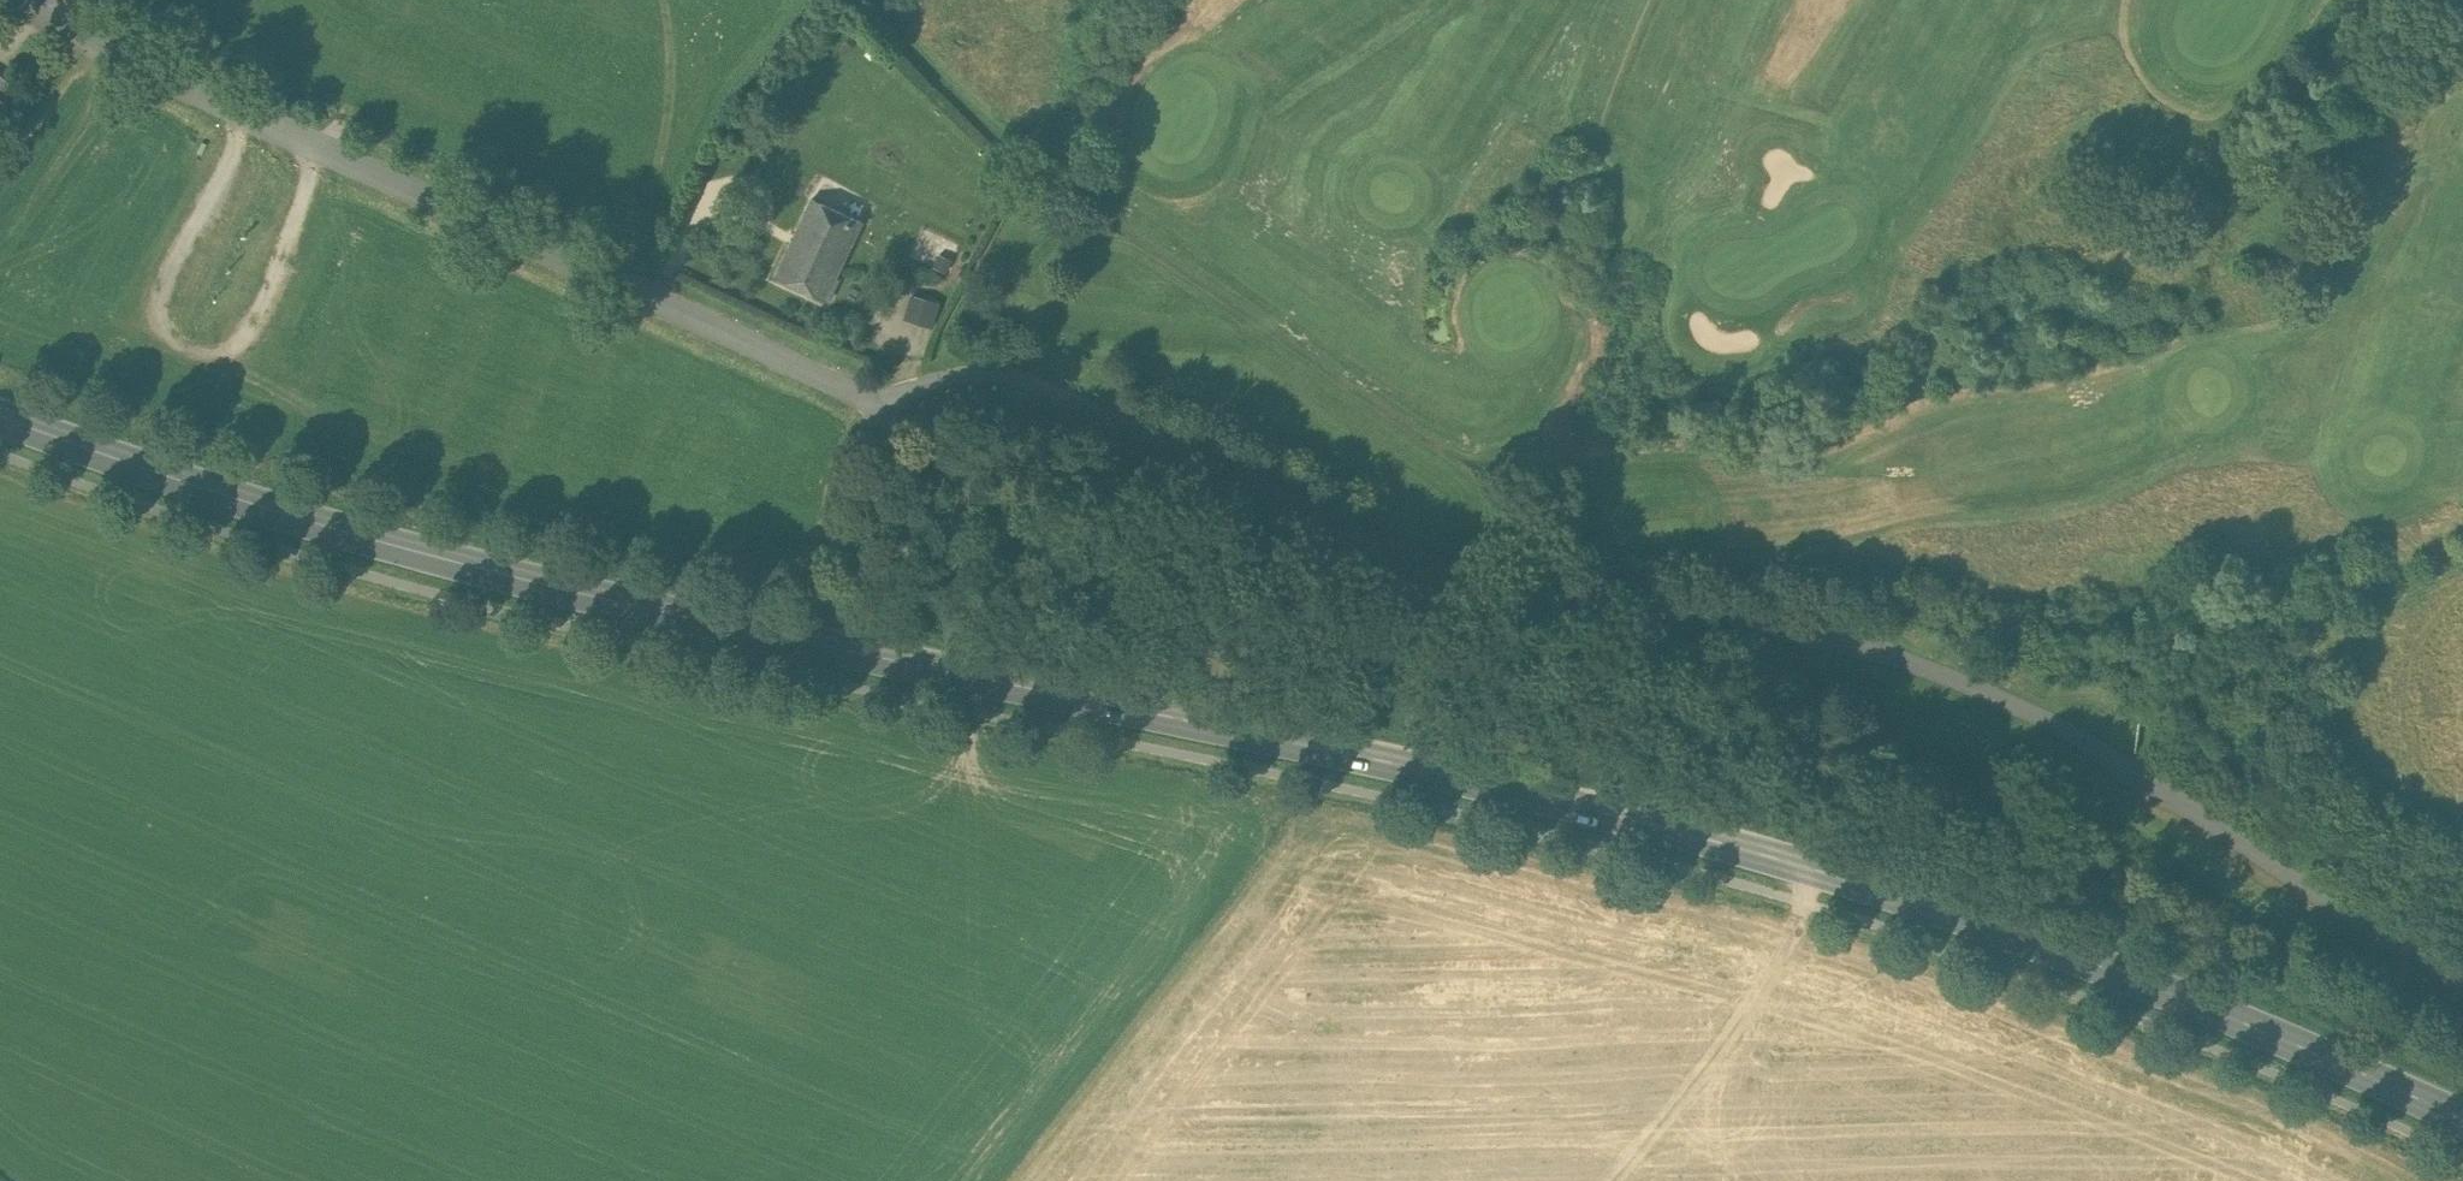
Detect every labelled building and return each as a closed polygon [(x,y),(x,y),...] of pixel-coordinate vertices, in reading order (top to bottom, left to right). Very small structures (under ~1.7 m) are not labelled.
[(0,75),(0,112),(6,103),(6,102),(10,96),(15,89),(16,89),(17,89),(17,88),(0,75)] [(862,222),(812,198),(791,243),(841,266),(862,222)] [(841,266),(791,243),(776,276),(826,299),(841,266)] [(911,292),(902,317),(933,328),(942,302),(911,292)]
